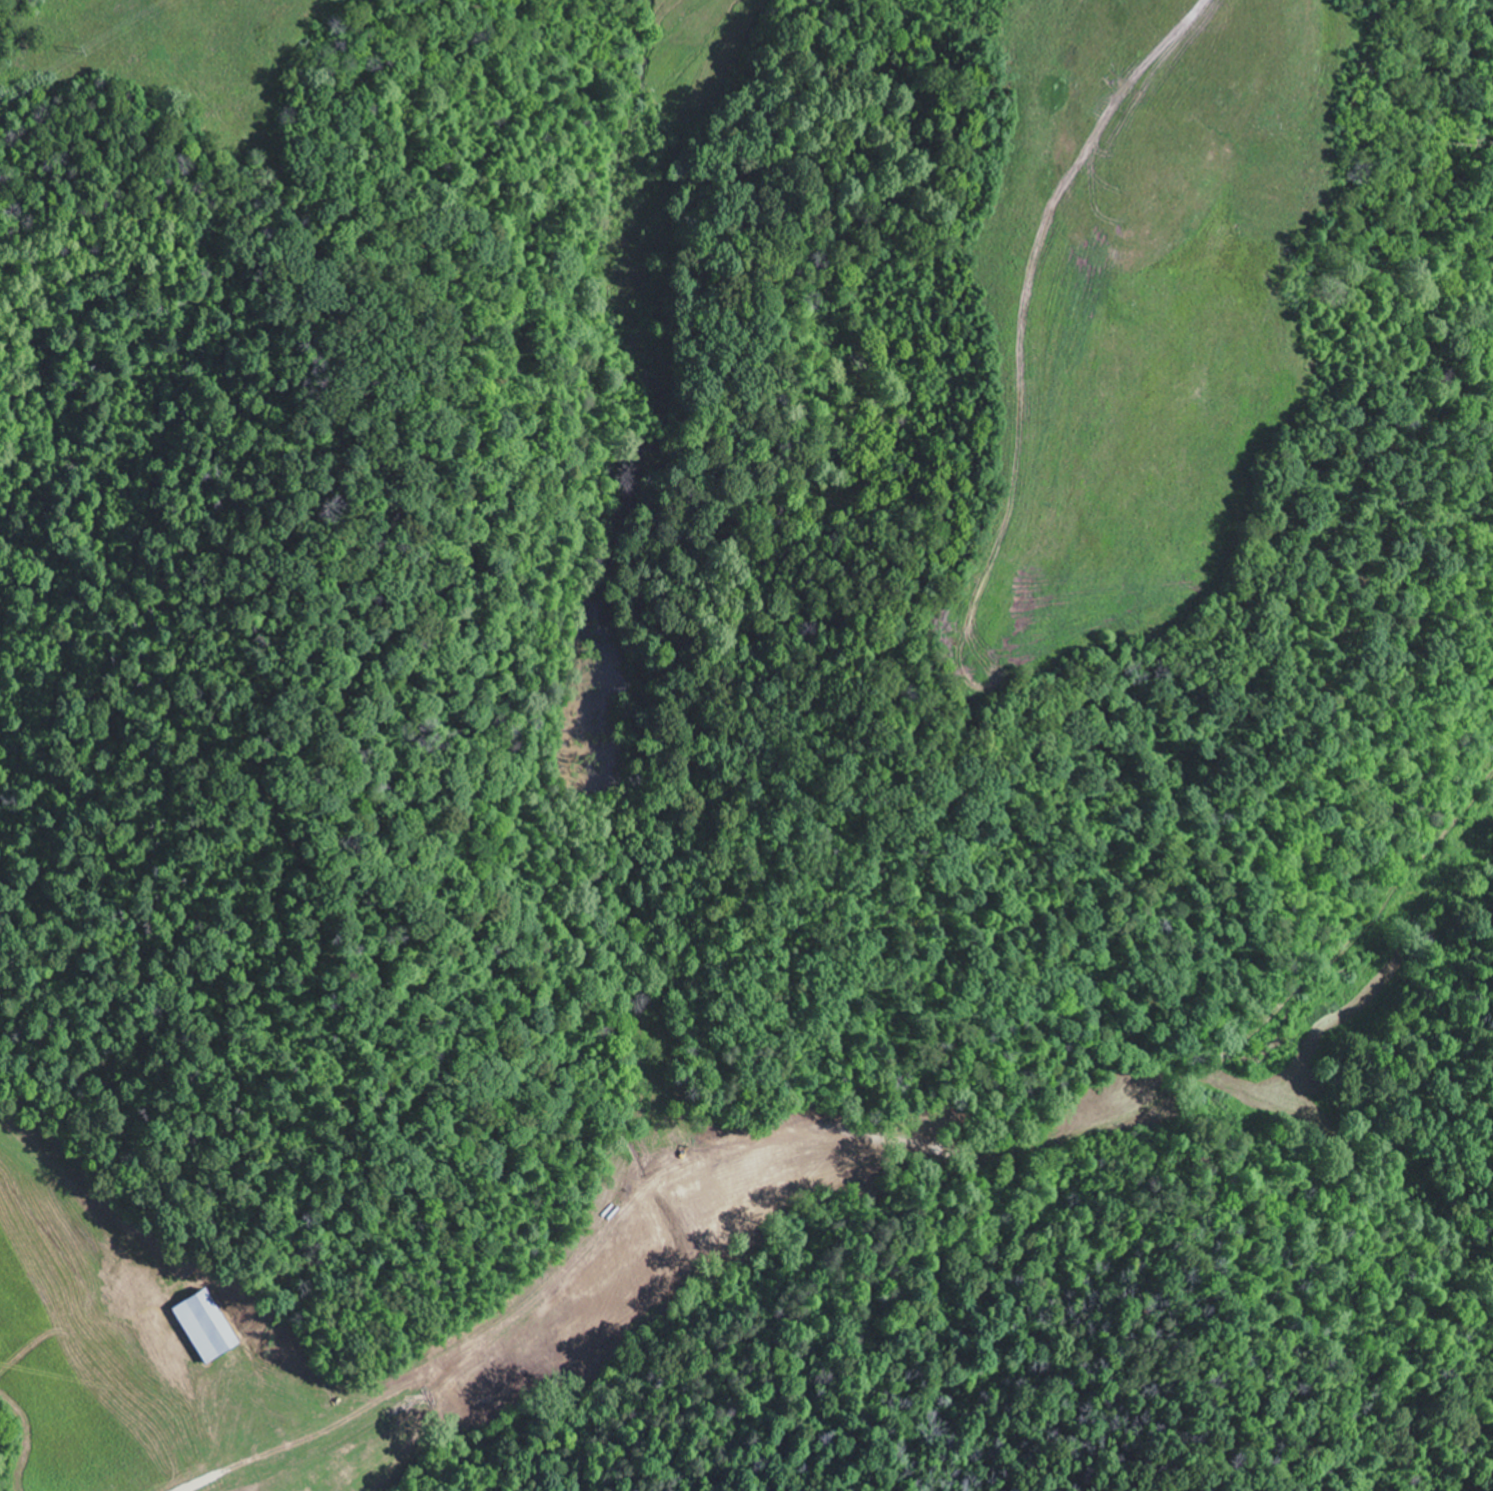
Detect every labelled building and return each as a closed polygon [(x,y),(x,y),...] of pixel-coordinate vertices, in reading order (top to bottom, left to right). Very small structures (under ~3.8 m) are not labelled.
[(175,1308),(205,1365),(239,1346),(209,1290),(175,1308)]
